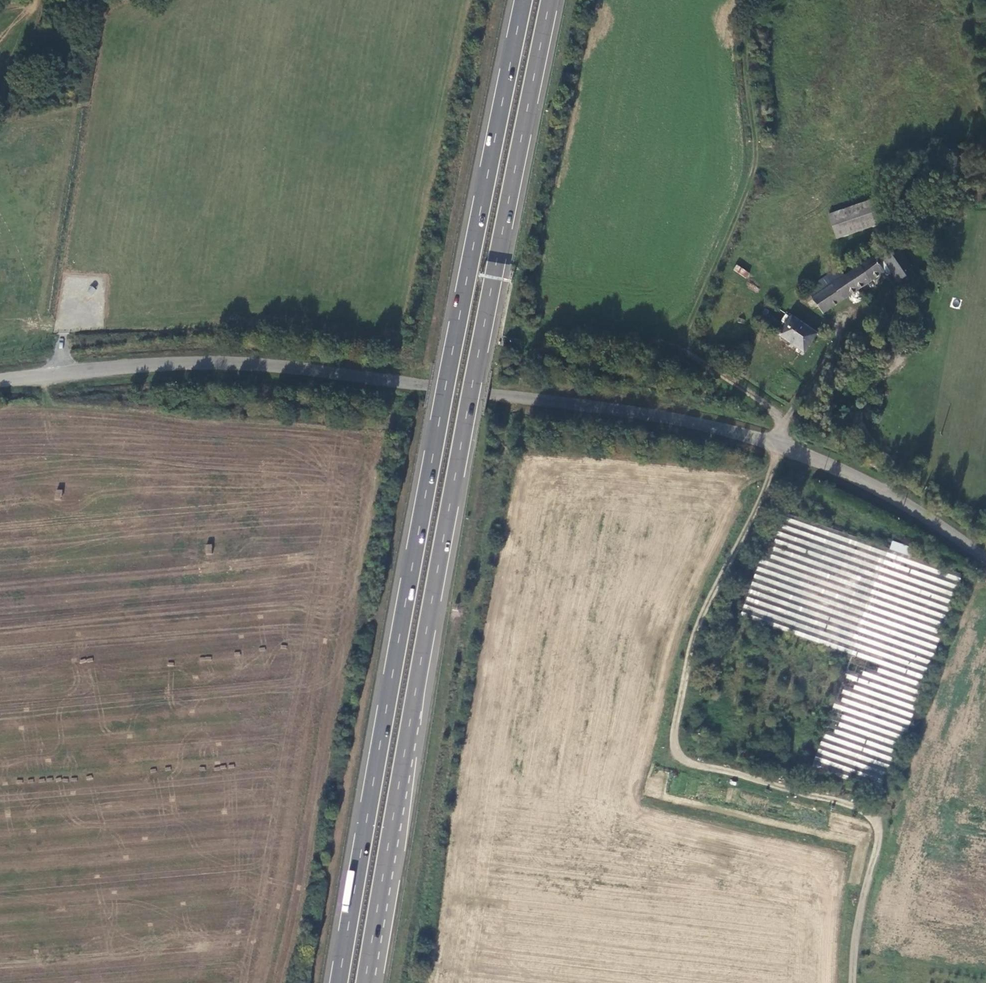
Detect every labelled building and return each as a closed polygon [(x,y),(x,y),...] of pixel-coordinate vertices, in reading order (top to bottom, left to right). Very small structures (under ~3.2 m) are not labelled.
[(877,199),(830,216),(838,239),(885,223),(877,199)] [(901,252),(889,259),(893,266),(900,281),(901,281),(907,277),(908,272),(912,269),(901,252)] [(857,290),(883,273),(873,256),(846,275),(857,290)] [(881,265),(885,271),(893,266),(889,259),(881,265)] [(735,265),(732,271),(747,277),(750,271),(735,265)] [(898,281),(900,281),(893,266),(885,271),(886,274),(888,274),(891,272),(898,281)] [(828,288),(845,276),(839,268),(823,279),(828,288)] [(937,268),(923,269),(924,279),(937,279),(937,268)] [(817,317),(857,290),(846,275),(845,276),(828,288),(823,279),(807,290),(813,298),(808,302),(817,317)] [(817,335),(792,318),(779,336),(804,353),(817,335)] [(893,544),(890,550),(912,559),(915,552),(893,544)] [(855,754),(888,768),(918,693),(907,689),(901,703),(886,697),(883,705),(880,704),(872,723),(857,718),(854,727),(865,731),(862,738),(861,738),(855,754)] [(822,744),(817,760),(836,766),(838,758),(832,756),(834,748),(822,744)]
